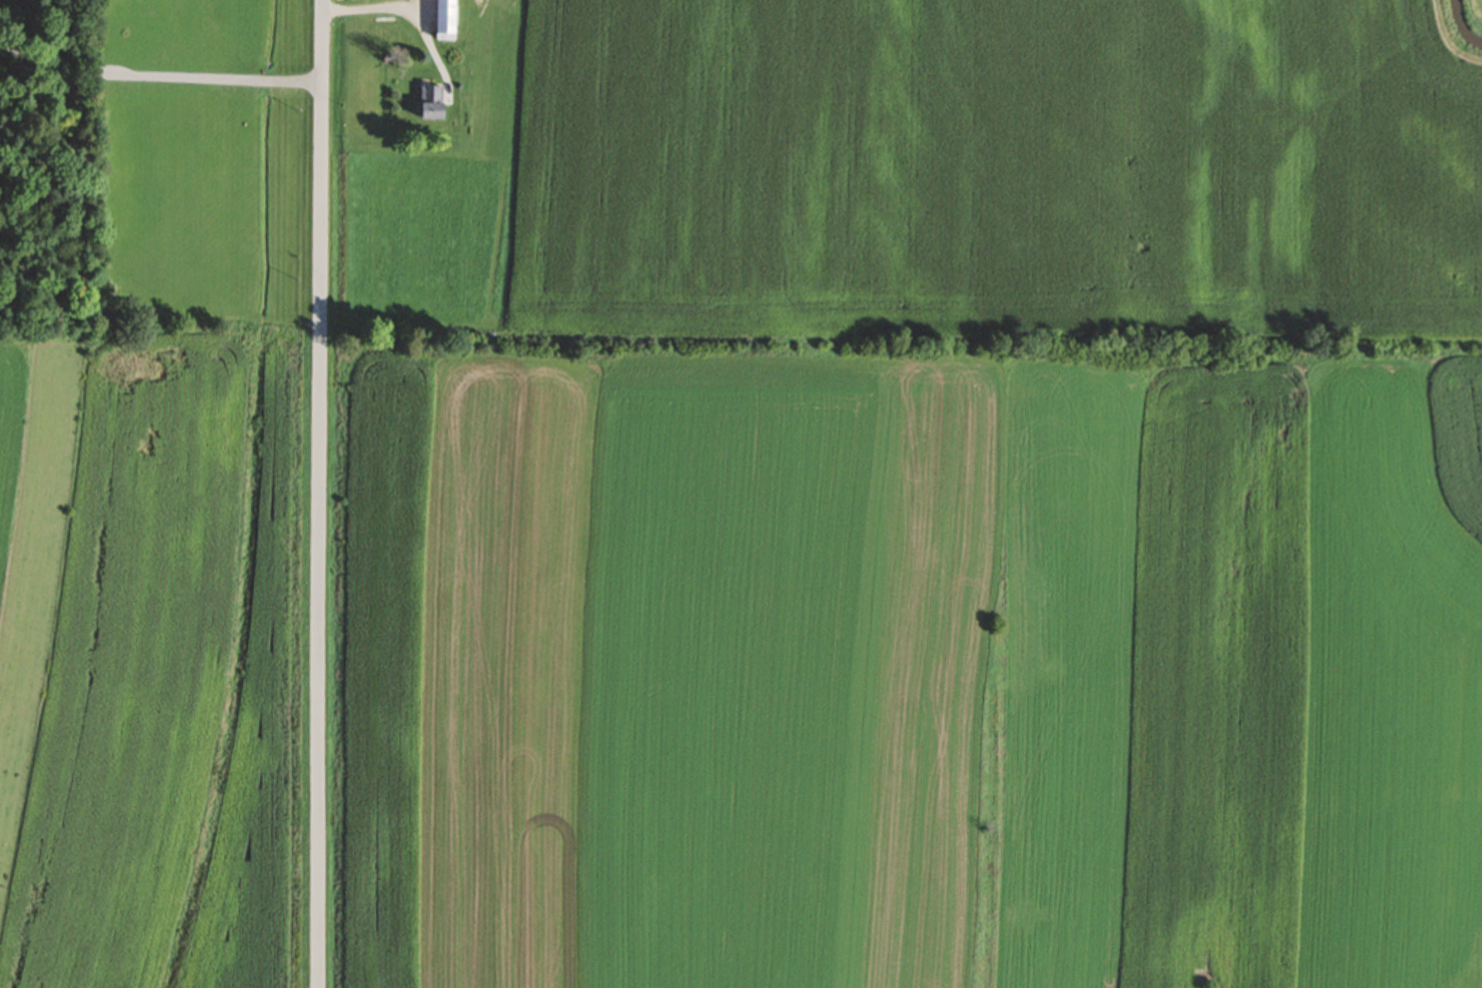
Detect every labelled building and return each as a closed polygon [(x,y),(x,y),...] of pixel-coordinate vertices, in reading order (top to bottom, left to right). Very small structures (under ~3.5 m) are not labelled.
[(438,42),(457,42),(457,0),(438,0),(438,42)] [(420,120),(448,120),(448,100),(422,100),(422,105),(420,105),(420,120)]
